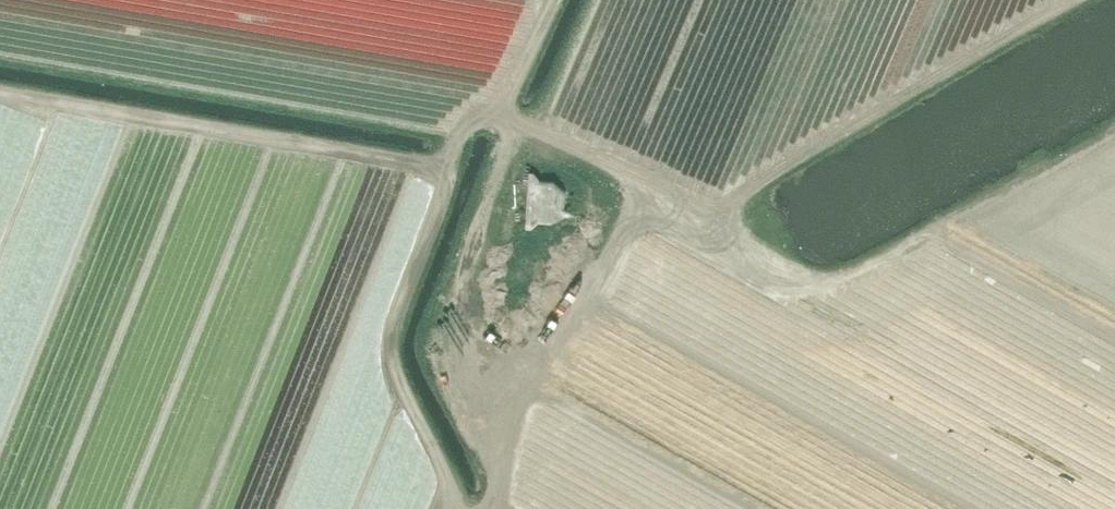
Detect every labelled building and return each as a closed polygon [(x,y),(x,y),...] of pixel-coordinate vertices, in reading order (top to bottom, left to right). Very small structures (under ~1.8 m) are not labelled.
[(538,184),(532,177),(529,174),(527,229),(532,229),(538,223),(550,223),(553,220),(564,233),(568,230),(557,217),(558,217),(559,192),(553,184),(538,184)]
